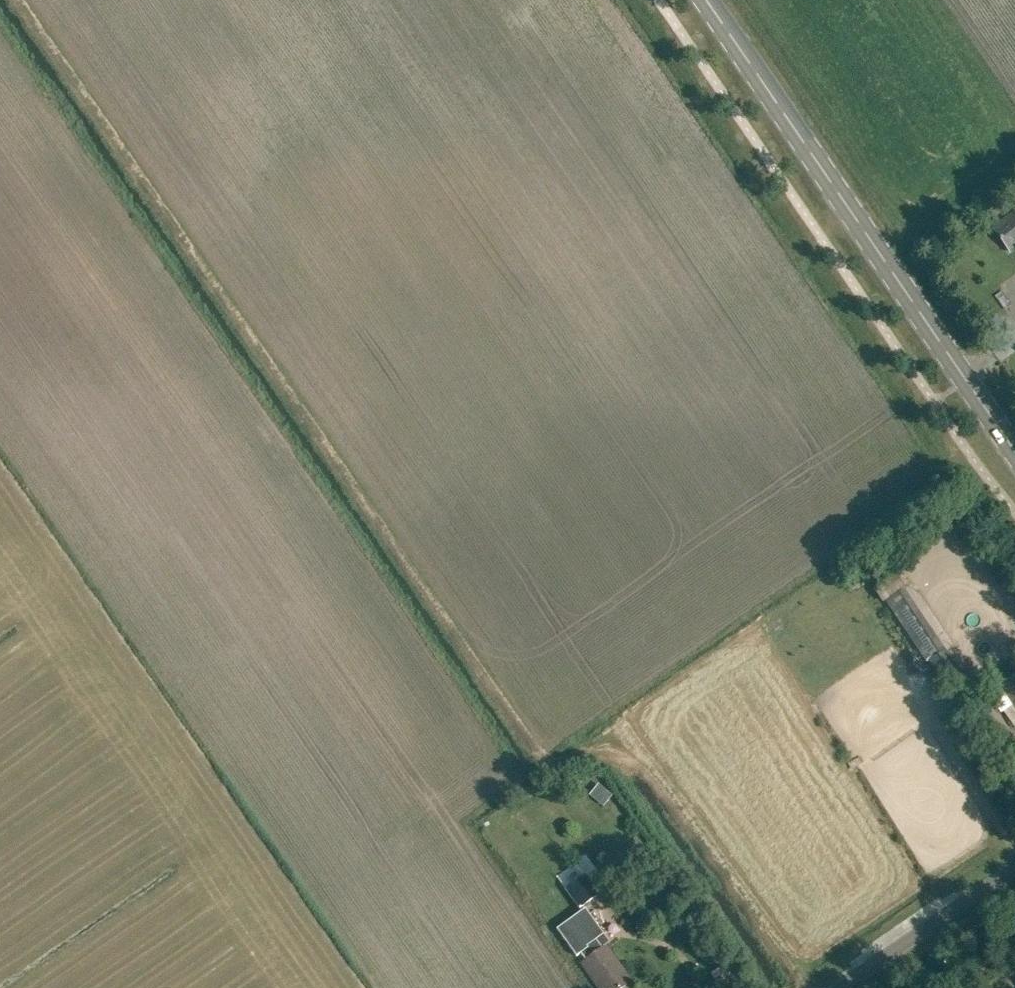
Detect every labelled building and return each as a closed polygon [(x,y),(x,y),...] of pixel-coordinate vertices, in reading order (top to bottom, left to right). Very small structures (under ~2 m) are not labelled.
[(1012,214),(992,228),(1008,251),(1014,246),(1014,211),(1012,214)] [(944,651),(928,663),(948,692),(965,681),(944,651)] [(998,684),(1012,704),(1002,711),(1014,728),(1014,727),(1014,672),(998,684)] [(984,747),(1004,733),(987,707),(967,720),(984,747)] [(605,805),(614,794),(600,783),(591,794),(605,805)] [(580,907),(601,893),(586,872),(566,887),(580,907)] [(581,963),(599,987),(620,987),(630,981),(606,945),(602,948),(601,948),(596,940),(604,934),(585,908),(556,928),(576,956),(580,953),(585,960),(581,963)]
